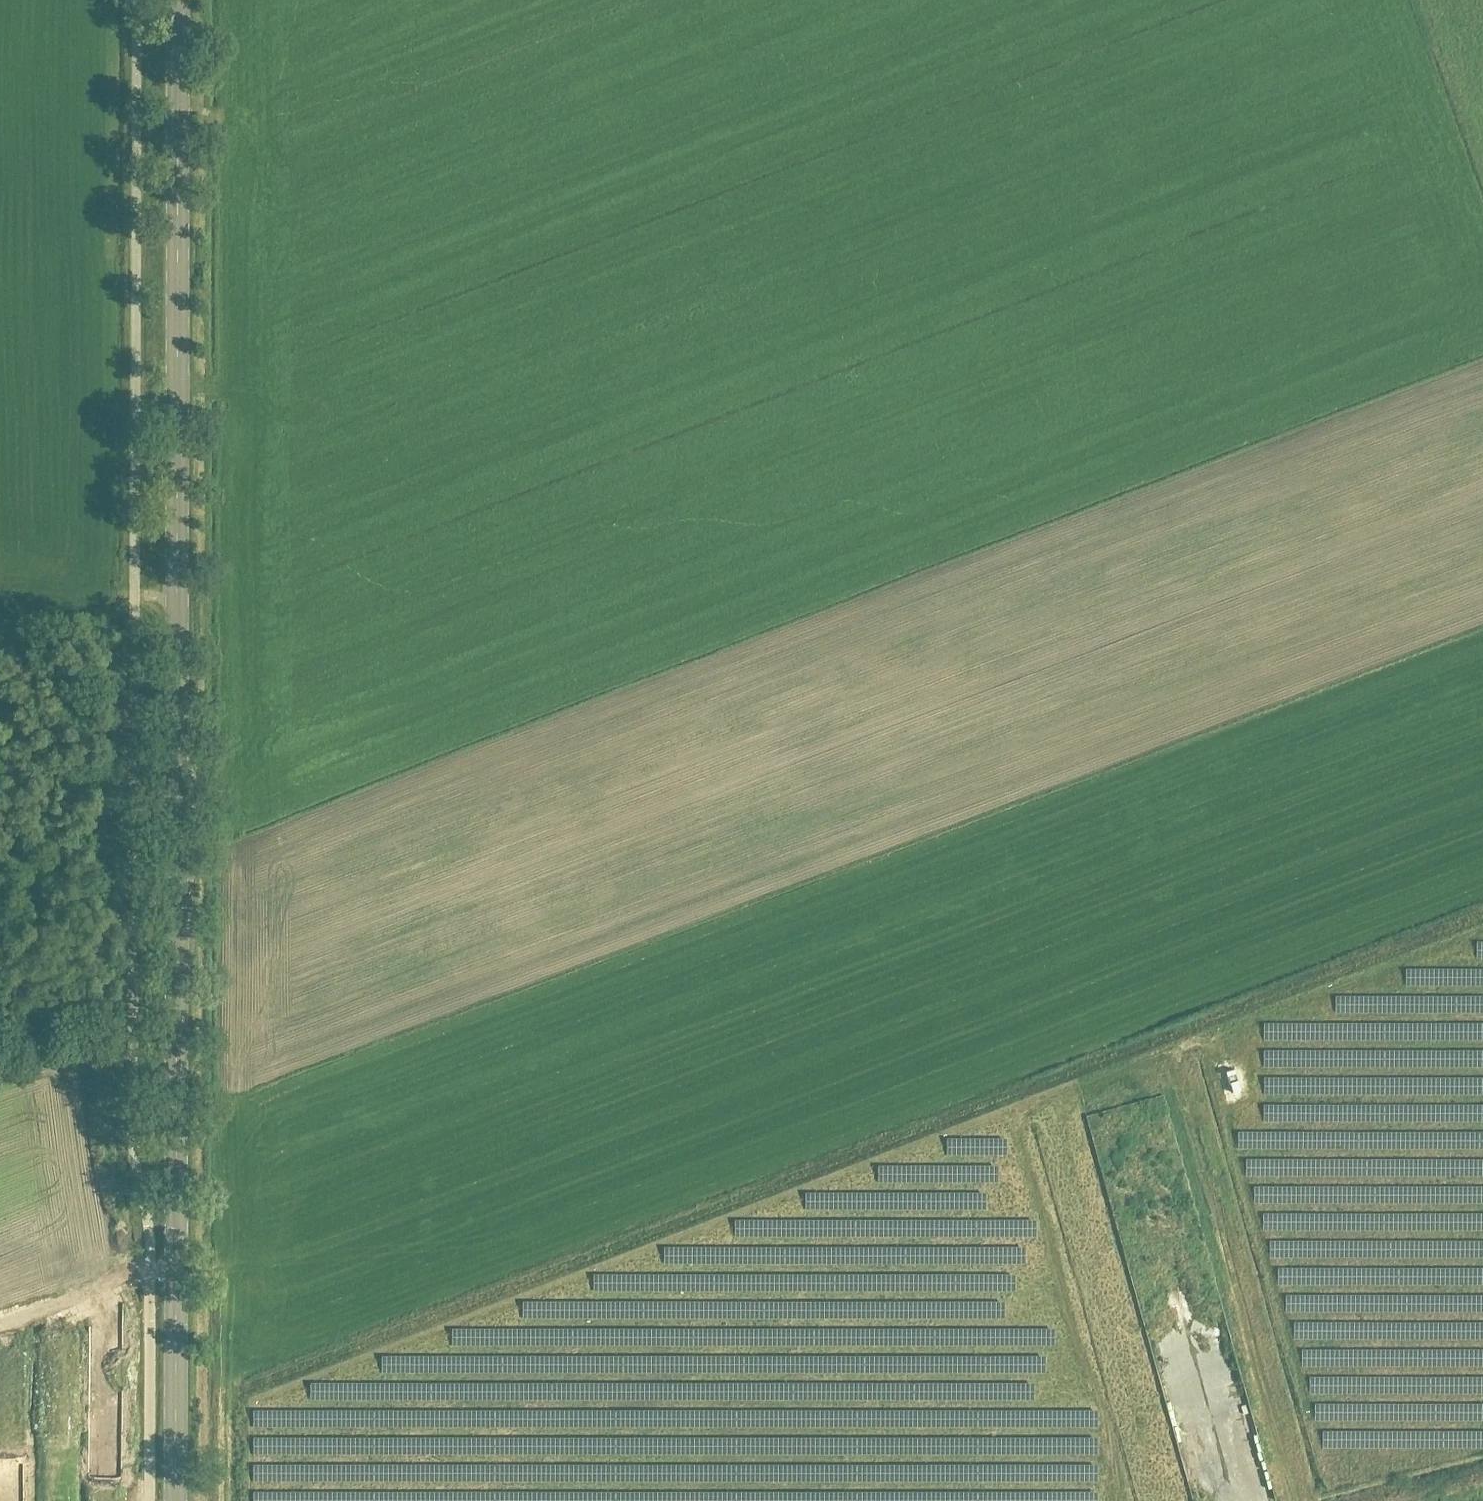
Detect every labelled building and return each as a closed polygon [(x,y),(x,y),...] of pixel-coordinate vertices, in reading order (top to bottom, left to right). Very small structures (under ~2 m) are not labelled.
[(7,1414),(0,1414),(0,1500),(11,1500),(7,1414)] [(65,1490),(45,1491),(45,1500),(65,1500),(65,1490)]
